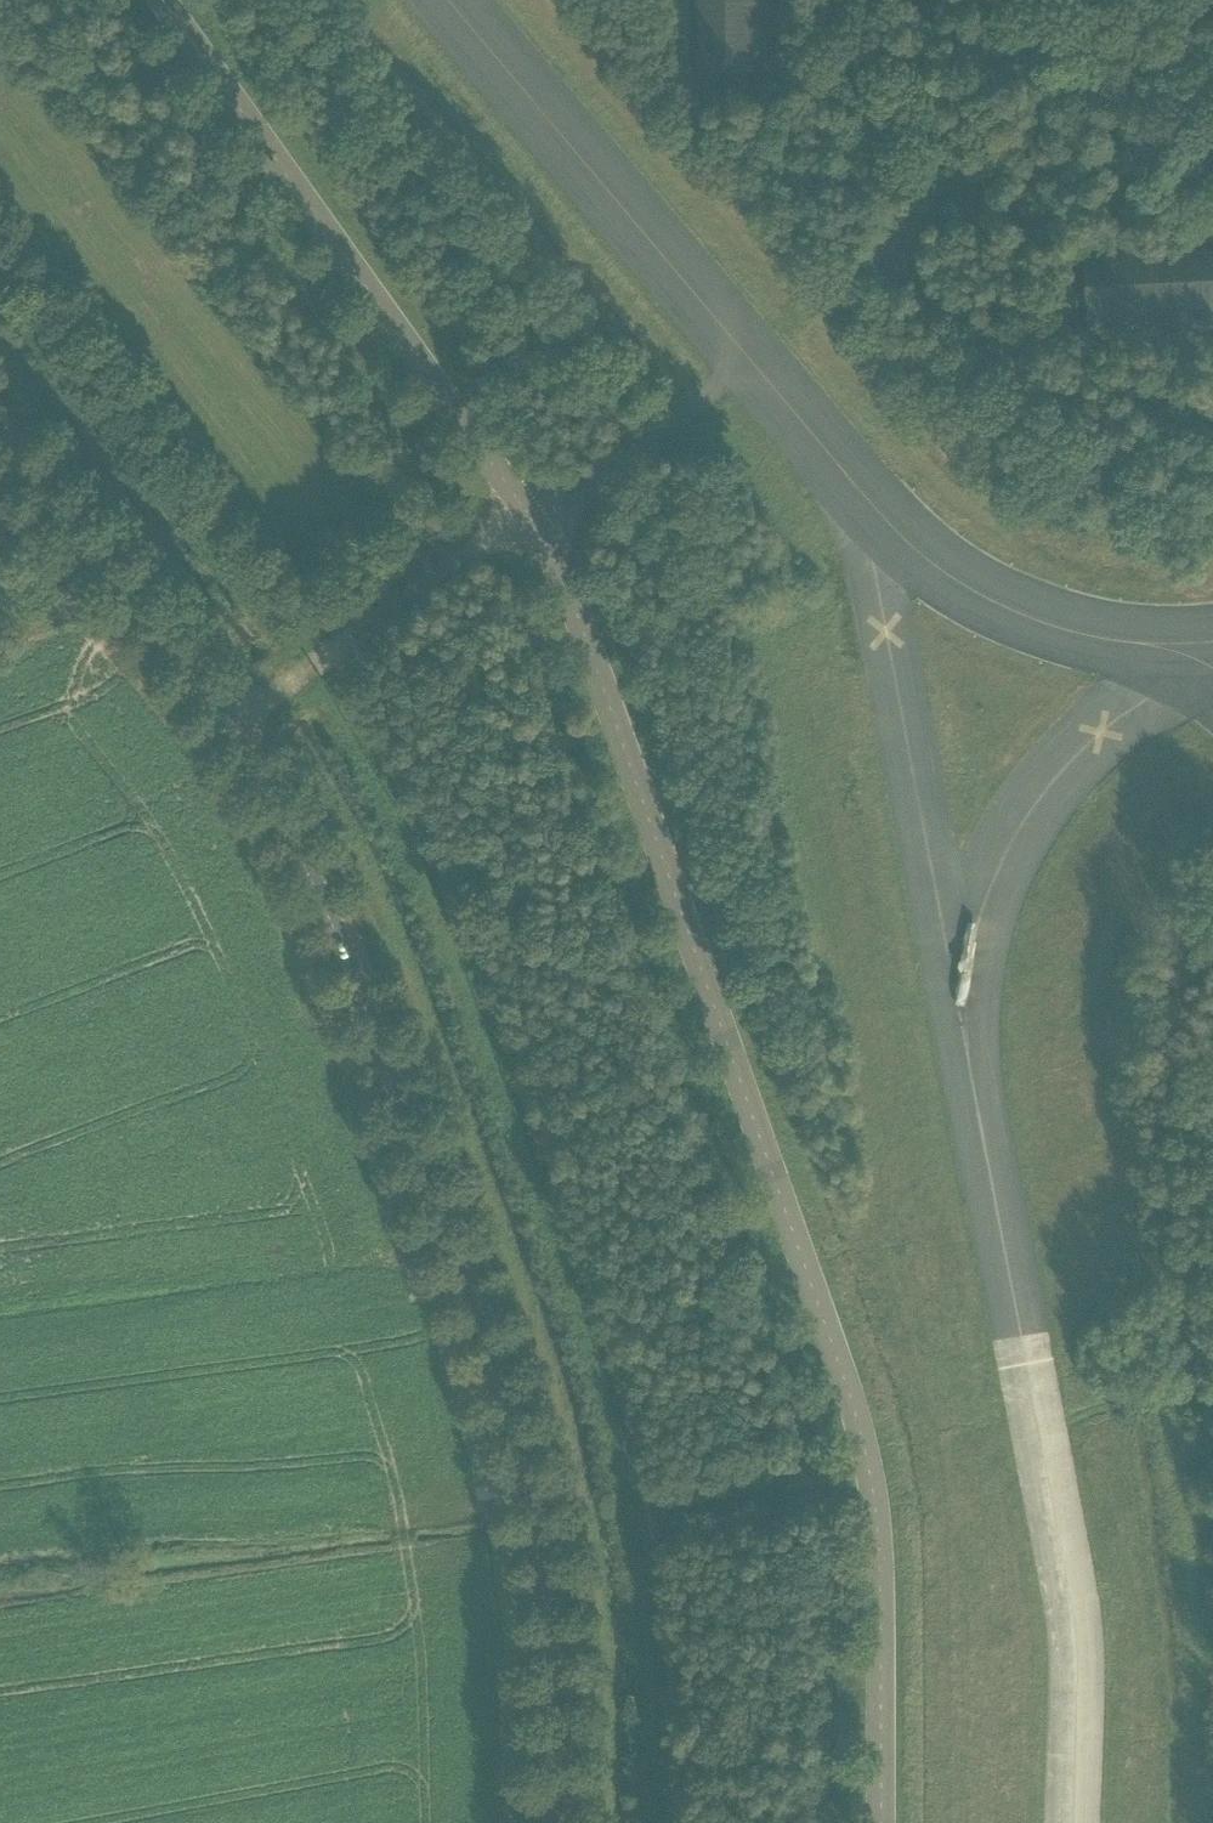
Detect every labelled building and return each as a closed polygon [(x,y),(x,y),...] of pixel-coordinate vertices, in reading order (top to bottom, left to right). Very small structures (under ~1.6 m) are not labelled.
[(1083,254),(1085,279),(1068,279),(1070,316),(1086,315),(1087,340),(1212,334),(1212,248),(1083,254)] [(343,613),(348,621),(355,616),(349,609),(343,613)]
